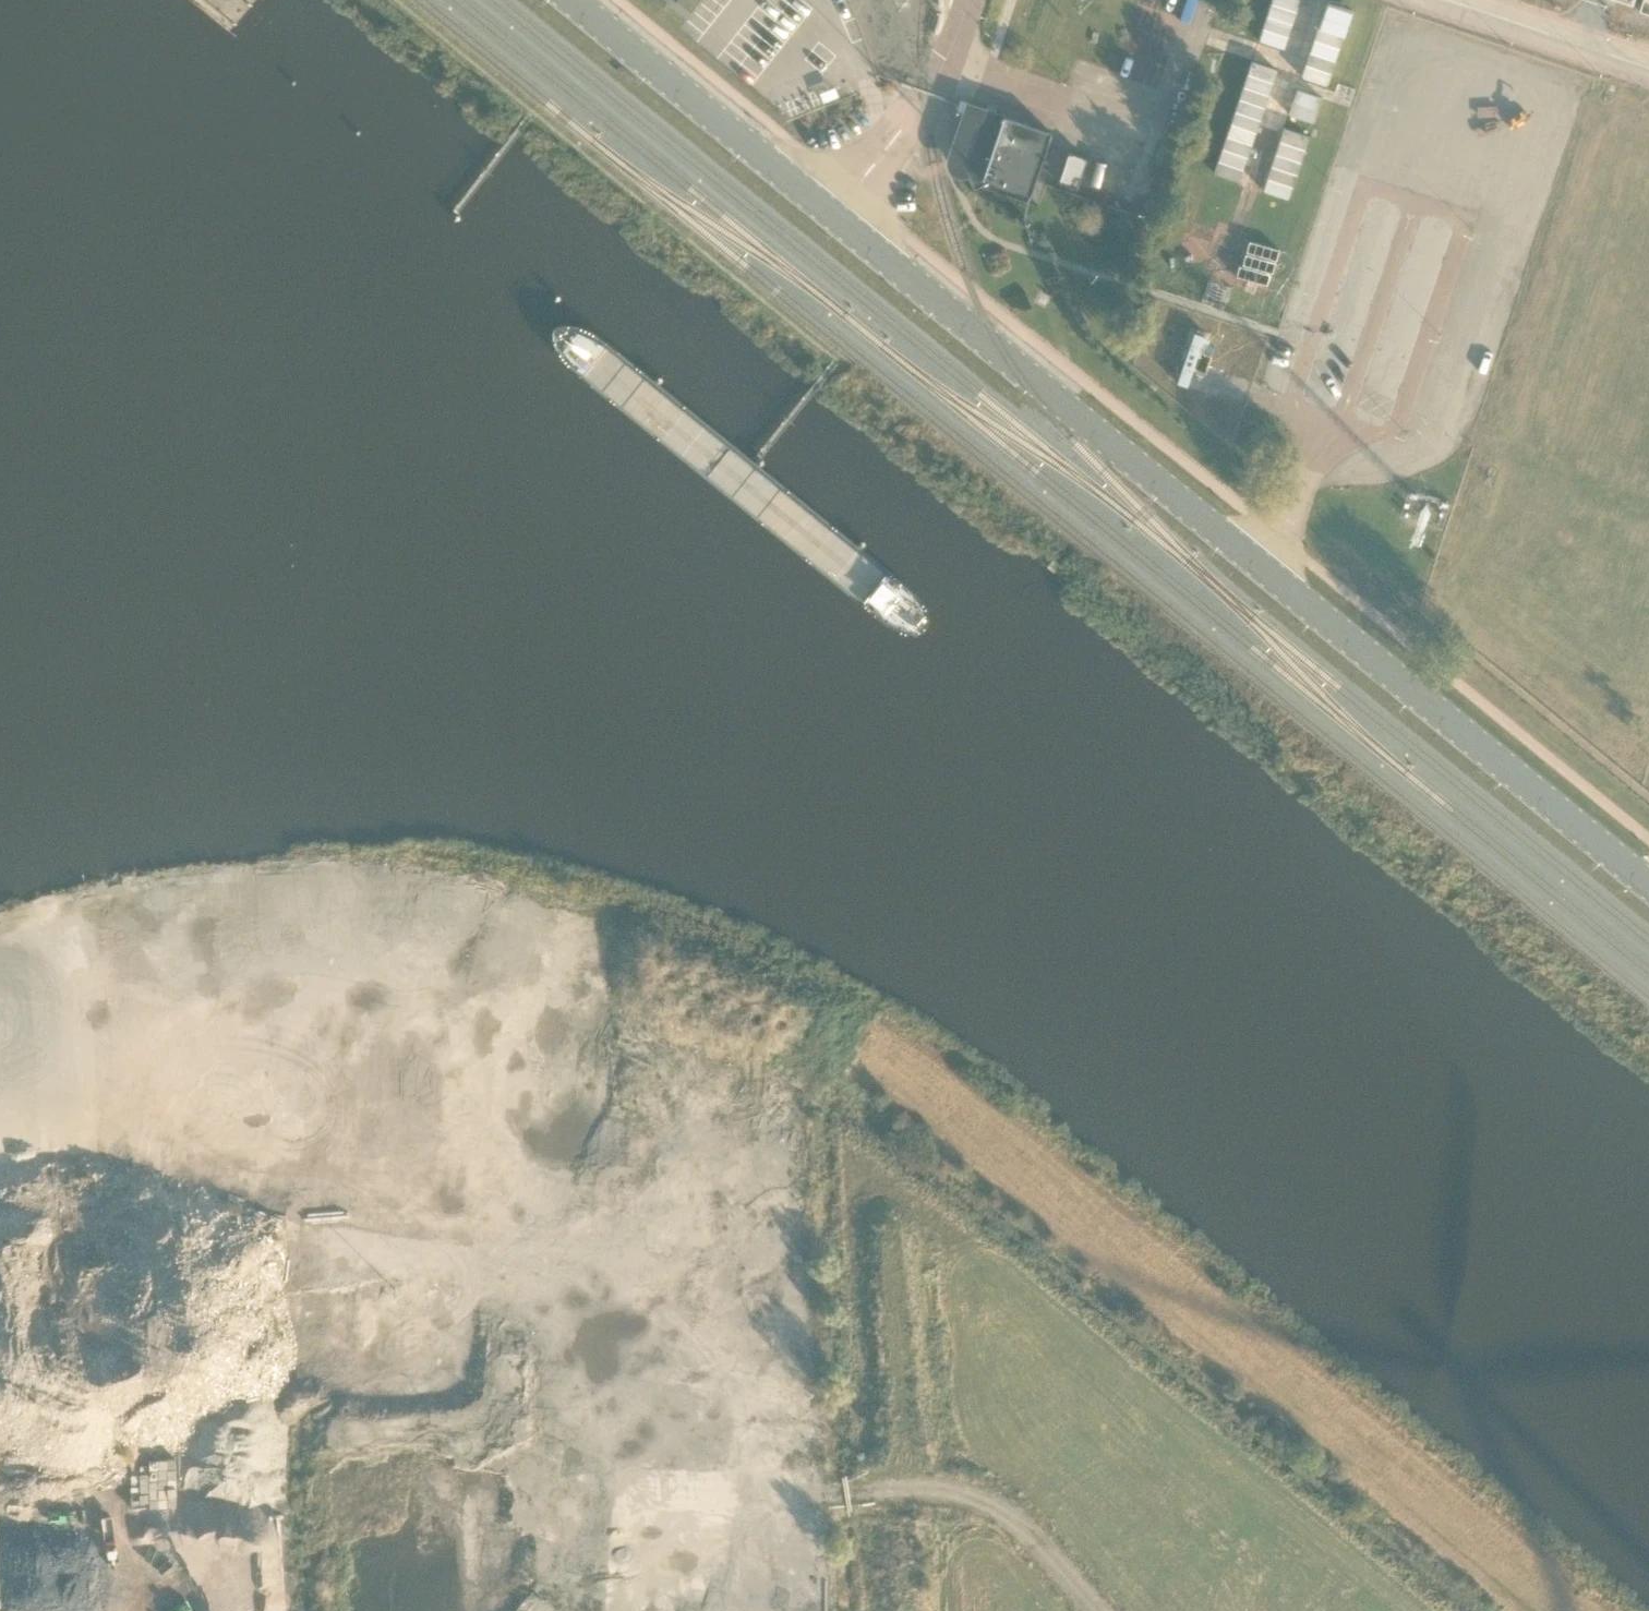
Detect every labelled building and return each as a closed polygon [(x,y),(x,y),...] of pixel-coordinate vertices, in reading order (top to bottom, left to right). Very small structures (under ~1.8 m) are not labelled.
[(989,179),(1029,193),(1049,132),(1003,117),(1005,113),(966,100),(946,159),(946,160),(946,161),(946,162),(946,164),(947,166),(947,168),(948,169),(949,170),(951,172),(953,174),(955,175),(957,176),(958,176),(961,177),(964,176),(965,176),(968,175),(974,187),(989,179)] [(1058,180),(1076,186),(1085,158),(1068,151),(1058,180)] [(1176,381),(1186,385),(1203,335),(1192,332),(1176,381)]
